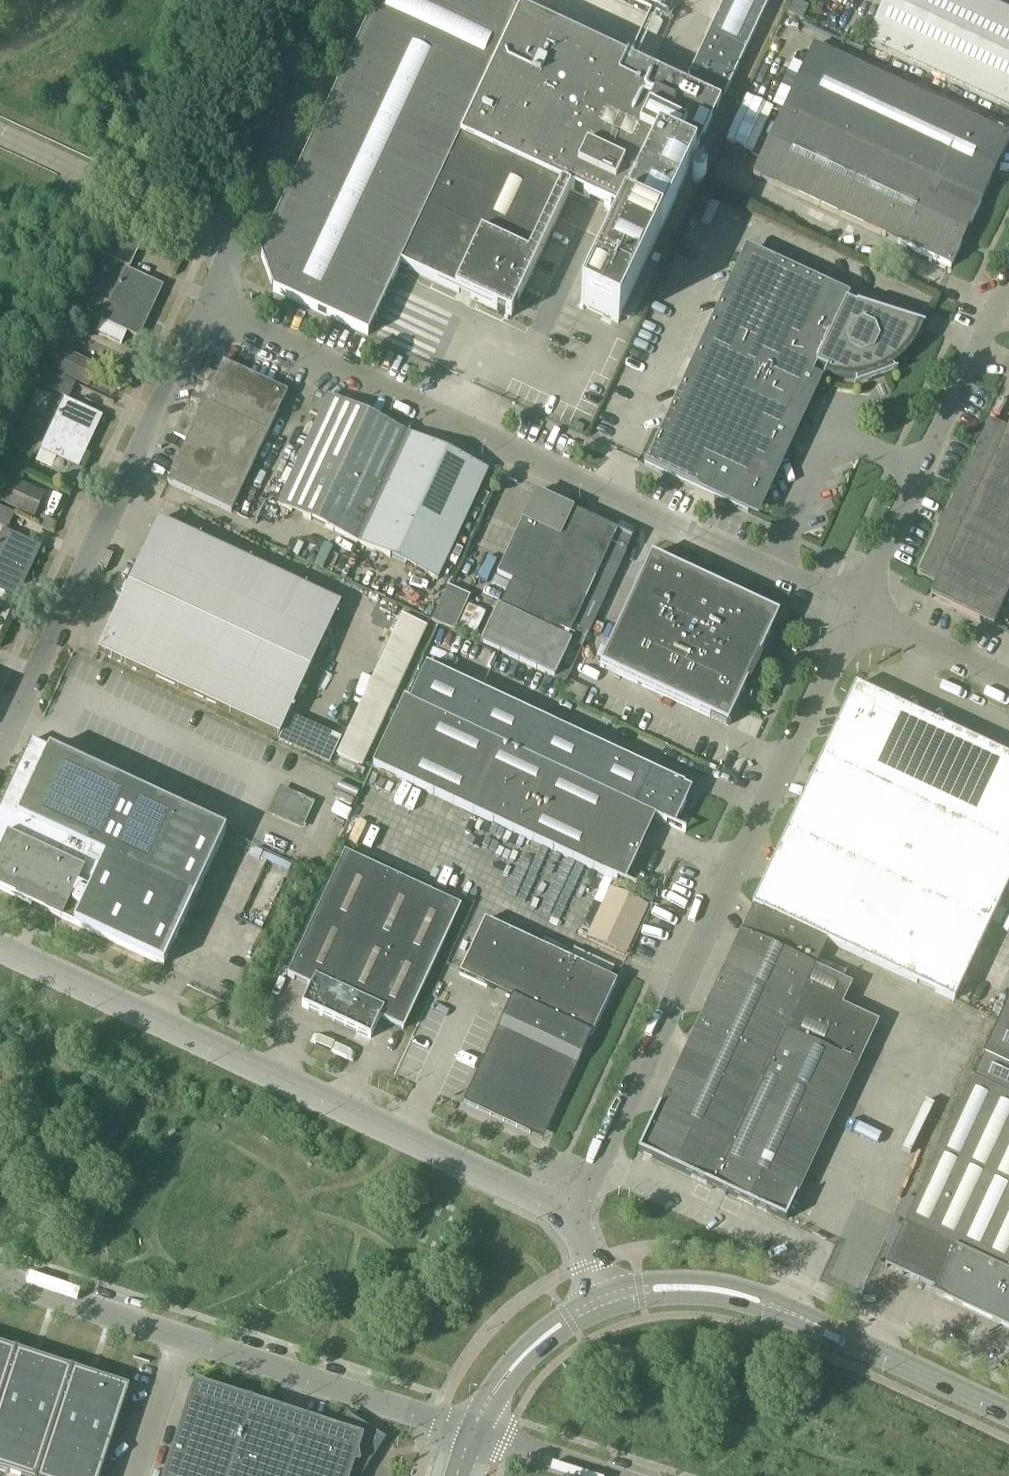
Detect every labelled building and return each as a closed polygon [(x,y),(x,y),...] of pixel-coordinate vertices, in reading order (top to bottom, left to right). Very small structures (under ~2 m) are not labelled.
[(753,35),(716,17),(684,86),(498,0),(377,0),(259,253),(273,290),(368,334),(400,264),(511,316),(570,188),(577,192),(590,164),(673,202),(753,35)] [(716,17),(753,35),(770,0),(724,0),(716,17)] [(1008,110),(1008,13),(981,0),(885,0),(865,43),(1008,110)] [(789,15),(803,22),(809,9),(795,2),(789,15)] [(982,202),(991,181),(1008,144),(1008,138),(813,48),(784,112),(982,202)] [(965,239),(982,202),(784,112),(754,177),(951,268),(962,245),(965,239)] [(617,321),(673,202),(590,164),(577,192),(622,212),(579,303),(617,321)] [(187,195),(202,202),(206,193),(191,186),(187,195)] [(103,253),(130,266),(142,241),(147,243),(151,233),(120,218),(103,253)] [(744,254),(710,326),(646,464),(749,512),(817,367),(826,371),(824,377),(825,377),(826,375),(830,377),(835,378),(840,378),(845,379),(850,379),(855,379),(859,378),(864,377),(865,379),(866,379),(865,373),(880,368),(882,373),(883,372),(882,370),(886,368),(891,366),(895,363),(898,360),(902,356),(905,353),(908,349),(911,345),(913,341),(919,327),(921,327),(921,326),(847,302),(744,254)] [(101,261),(90,285),(105,292),(117,268),(101,261)] [(126,269),(103,319),(135,334),(158,285),(126,269)] [(51,370),(89,389),(100,368),(61,349),(51,370)] [(167,482),(231,512),(287,392),(224,363),(218,376),(205,370),(174,435),(186,441),(167,482)] [(48,371),(42,385),(70,397),(76,384),(48,371)] [(38,390),(26,418),(39,424),(52,397),(38,390)] [(329,396),(303,451),(330,463),(345,470),(370,416),(356,409),(329,396)] [(65,400),(42,450),(74,465),(97,415),(65,400)] [(356,476),(383,488),(409,434),(370,416),(345,470),(356,476)] [(932,597),(994,626),(1008,593),(1008,428),(1008,430),(989,421),(919,571),(938,580),(931,597),(932,597)] [(409,434),(383,488),(357,542),(438,580),(488,471),(409,434)] [(303,451),(278,505),(305,518),(330,463),(303,451)] [(330,463),(305,518),(331,530),(356,476),(345,470),(330,463)] [(1,473),(0,473),(0,500),(35,517),(46,494),(1,473)] [(356,476),(331,530),(357,542),(383,488),(356,476)] [(517,583),(505,609),(499,606),(482,643),(554,678),(571,642),(582,647),(633,538),(536,493),(498,574),(517,583)] [(0,508),(0,524),(9,528),(15,515),(0,508)] [(341,604),(160,519),(98,649),(280,734),(341,604)] [(0,540),(0,590),(13,596),(36,546),(4,531),(0,540)] [(780,615),(658,559),(652,556),(601,666),(729,725),(780,615)] [(448,586),(433,620),(432,620),(454,630),(470,596),(448,586)] [(337,755),(363,767),(428,627),(402,615),(337,755)] [(566,684),(582,647),(571,642),(554,678),(566,684)] [(645,812),(645,813),(675,828),(693,789),(427,666),(410,702),(409,703),(645,812)] [(755,905),(755,906),(772,914),(828,939),(954,998),(1008,881),(1008,758),(855,686),(755,905)] [(632,840),(645,813),(645,812),(409,703),(410,702),(404,700),(373,767),(626,884),(644,846),(632,840)] [(32,741),(0,809),(0,889),(164,966),(226,832),(32,741)] [(315,802),(280,786),(268,814),(303,829),(315,802)] [(371,1038),(380,1018),(404,1029),(461,906),(345,852),(288,975),(311,986),(302,1005),(371,1038)] [(705,1012),(661,1107),(638,1152),(786,1221),(879,1022),(842,1005),(851,983),(815,967),(828,939),(772,914),(755,906),(742,933),(742,932),(705,1012)] [(594,1037),(618,985),(619,983),(487,920),(462,974),(518,1001),(513,1013),(508,1010),(466,1103),(532,1134),(533,1130),(546,1124),(551,1126),(588,1048),(584,1046),(589,1034),(594,1037)] [(982,1056),(984,1057),(973,1080),(972,1079),(885,1266),(935,1289),(933,1295),(1008,1330),(1008,999),(982,1056)] [(17,1351),(0,1346),(0,1401),(17,1351)] [(0,1401),(0,1471),(16,1475),(38,1475),(74,1370),(17,1351),(0,1401)] [(38,1475),(101,1475),(130,1389),(74,1370),(38,1475)] [(364,1437),(194,1383),(164,1475),(351,1475),(364,1437)]
